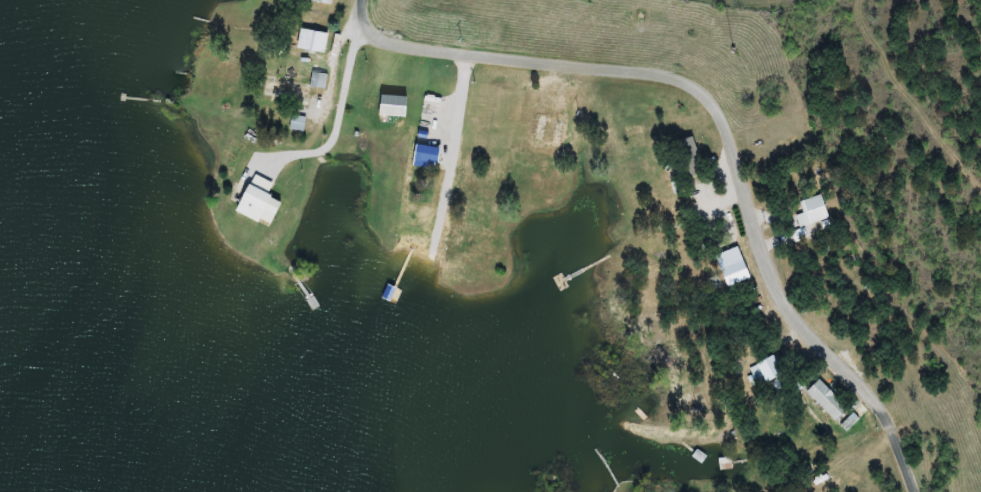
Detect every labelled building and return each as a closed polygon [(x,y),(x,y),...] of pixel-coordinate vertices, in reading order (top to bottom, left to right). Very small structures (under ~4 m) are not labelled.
[(332,34),(304,29),(300,49),(328,54),(332,34)] [(312,88),(267,81),(266,92),(312,99),(314,87),(326,89),(329,75),(314,73),(312,88)] [(292,129),(305,132),(308,119),(295,116),(292,129)] [(627,137),(645,137),(645,127),(627,127),(627,137)] [(671,180),(704,173),(697,138),(677,143),(681,159),(667,162),(671,180)] [(277,197),(254,185),(240,212),(263,224),(277,197)] [(795,218),(803,232),(831,218),(819,194),(801,204),(805,213),(795,218)] [(709,284),(719,294),(727,285),(718,276),(709,284)] [(785,376),(776,357),(760,364),(768,383),(785,376)] [(851,410),(822,380),(809,393),(839,422),(851,410)]
